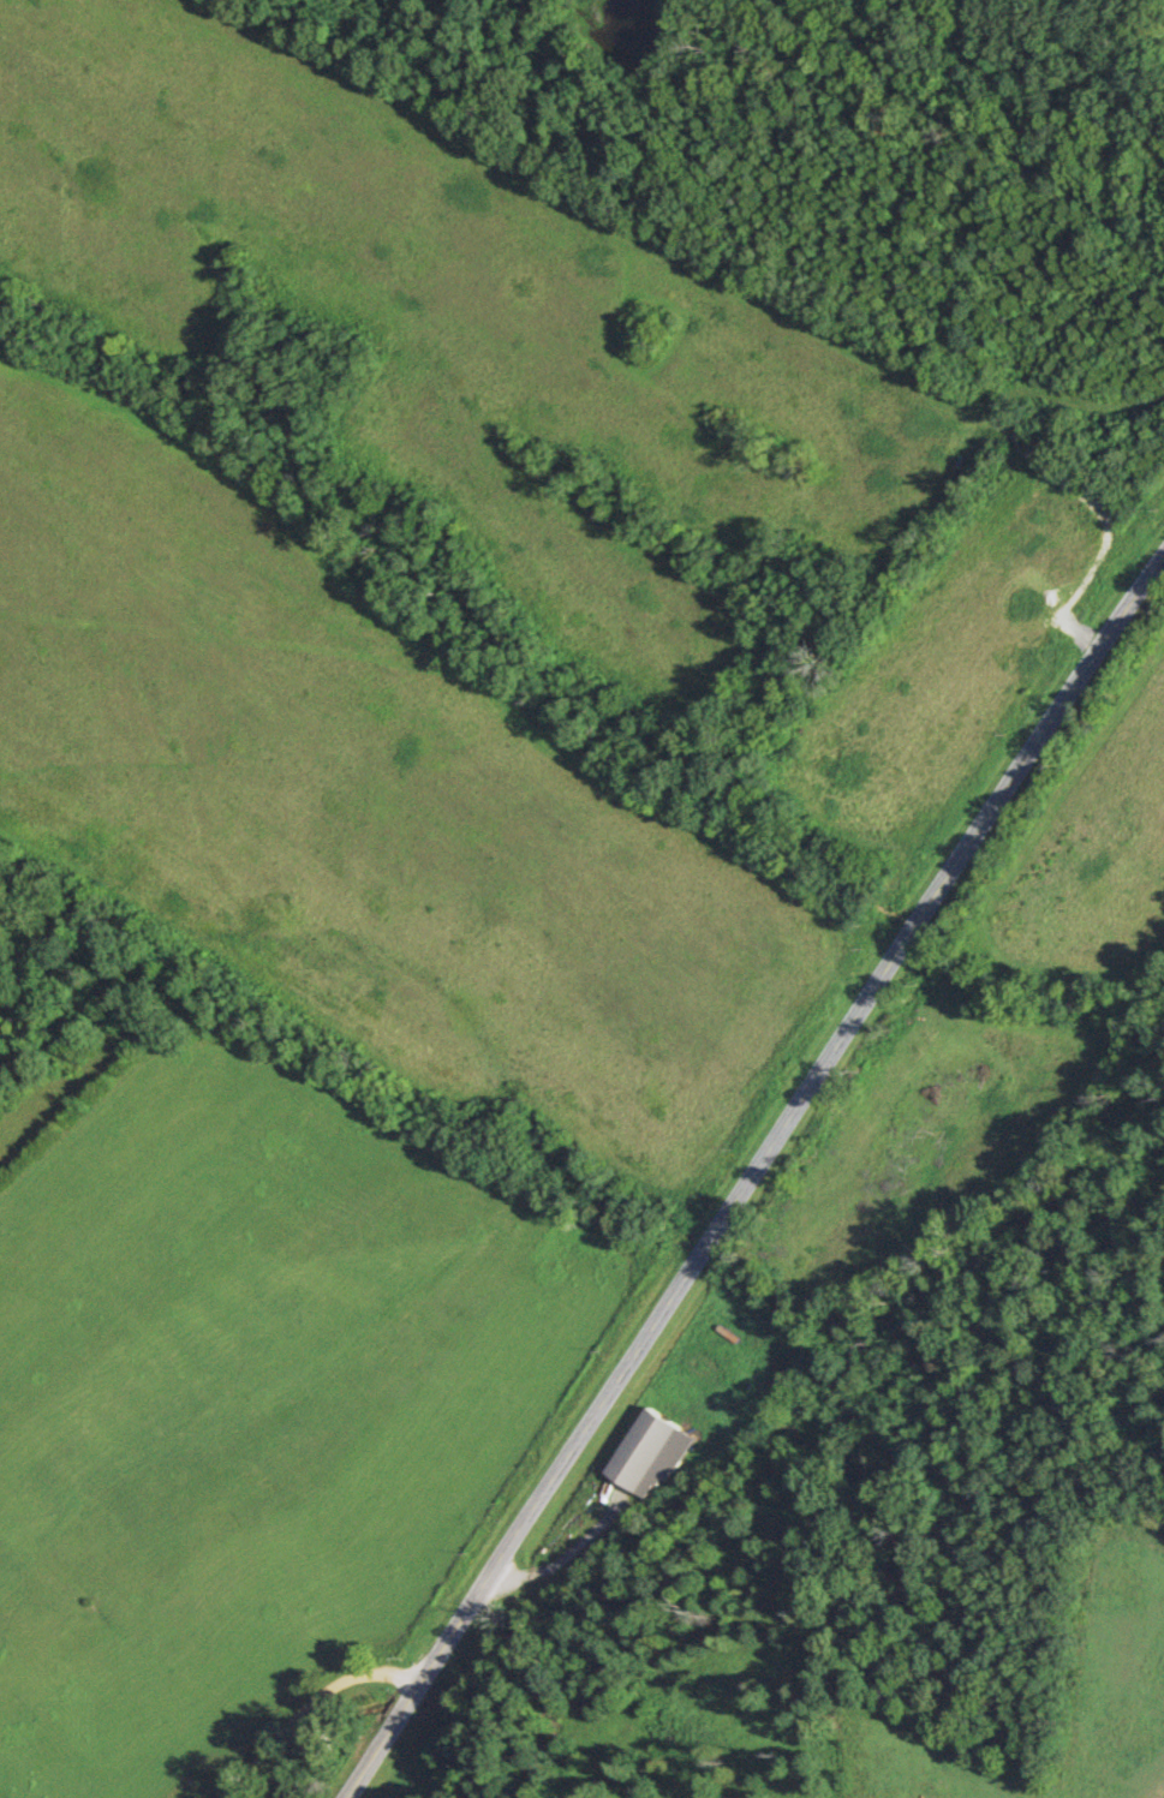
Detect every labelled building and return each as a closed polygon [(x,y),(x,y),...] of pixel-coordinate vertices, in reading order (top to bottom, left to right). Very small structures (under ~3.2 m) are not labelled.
[(612,1477),(646,1495),(684,1426),(650,1407),(612,1477)]
